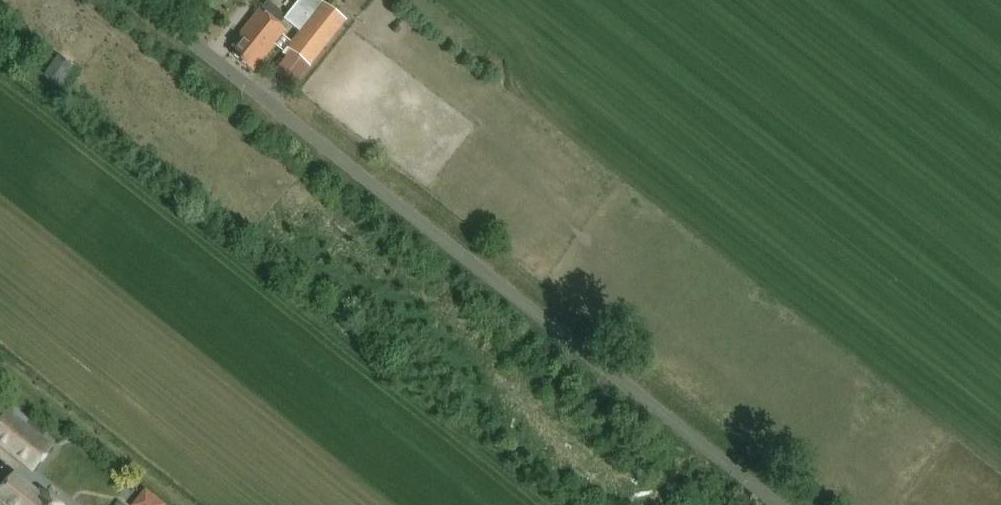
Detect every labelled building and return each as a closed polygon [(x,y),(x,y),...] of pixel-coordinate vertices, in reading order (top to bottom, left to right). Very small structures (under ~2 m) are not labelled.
[(312,0),(301,0),(284,21),(299,33),(286,50),(310,68),(346,22),(322,3),(320,6),(312,0)] [(251,73),(284,31),(258,10),(238,35),(240,37),(231,48),(237,52),(233,58),(251,73)] [(8,411),(0,421),(0,448),(23,466),(44,439),(8,411)] [(43,493),(41,496),(16,475),(0,494),(0,499),(7,504),(59,504),(43,493)] [(145,484),(130,503),(133,504),(170,504),(145,484)]
